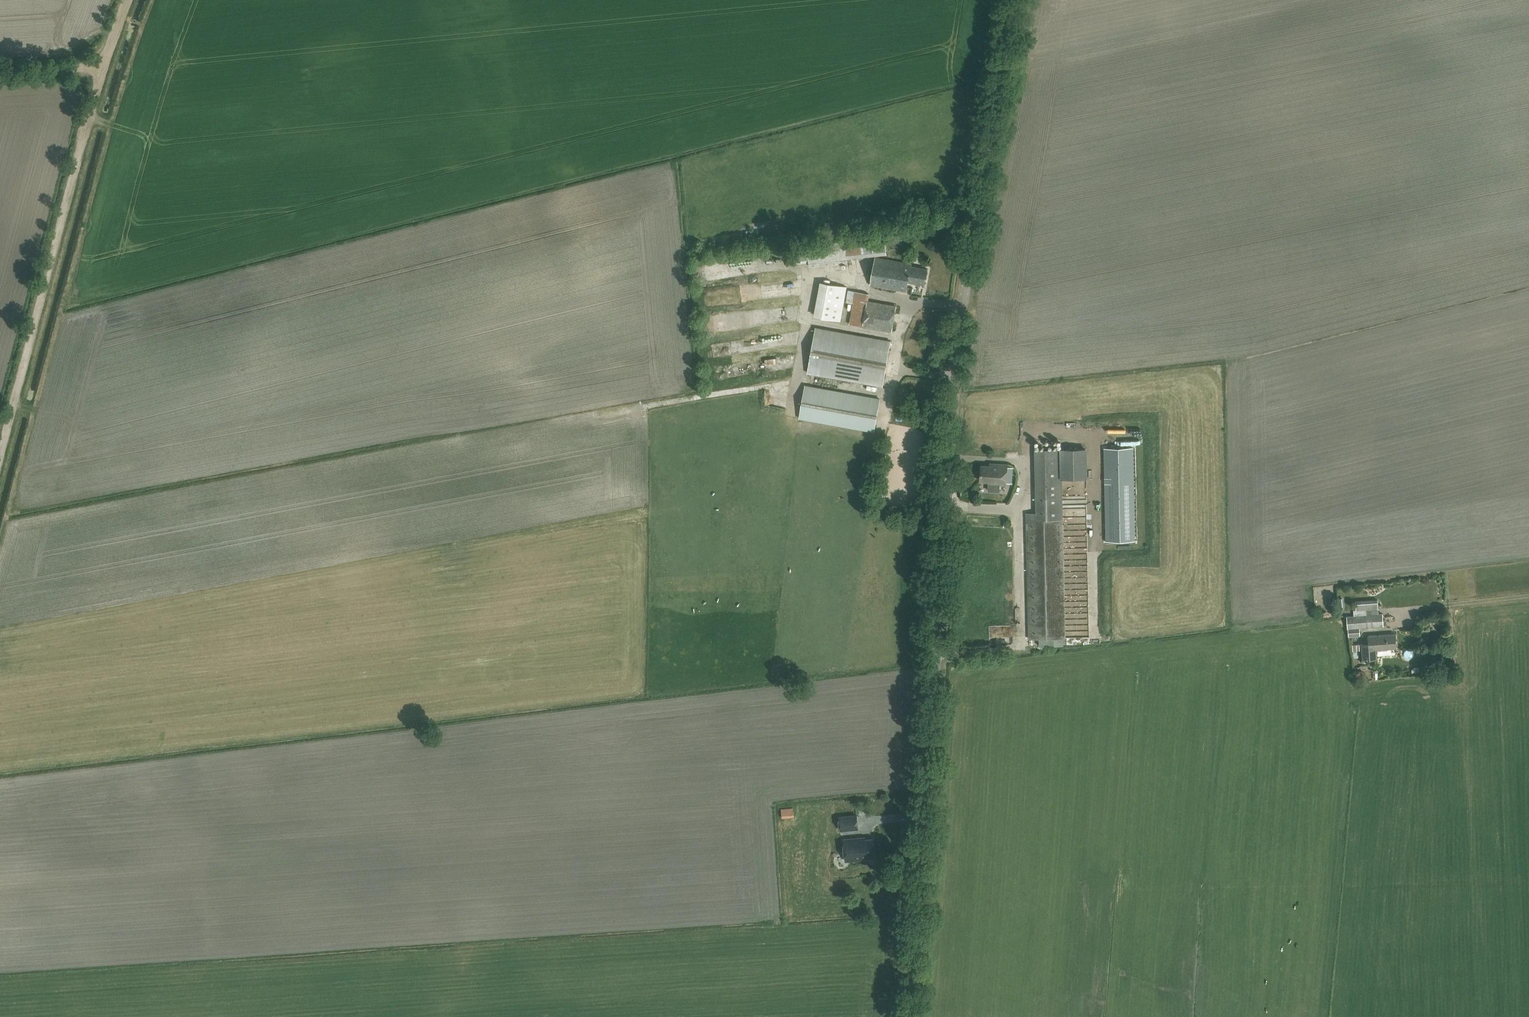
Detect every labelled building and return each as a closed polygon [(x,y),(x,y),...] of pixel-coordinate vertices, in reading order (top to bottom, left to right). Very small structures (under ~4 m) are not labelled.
[(847,258),(885,254),(886,253),(884,229),(842,233),(843,241),(807,244),(809,266),(847,263),(847,258)] [(912,267),(913,263),(875,257),(870,284),(906,291),(908,282),(925,285),(928,270),(912,267)] [(813,316),(838,320),(841,320),(847,286),(820,281),(813,316)] [(891,332),(894,320),(896,306),(868,300),(869,293),(848,289),(846,301),(853,303),(849,324),(891,332)] [(808,372),(882,386),(891,340),(816,327),(808,372)] [(800,418),(875,430),(880,398),(805,385),(800,418)] [(1130,448),(1107,448),(1109,541),(1132,540),(1130,448)] [(1029,638),(1065,637),(1061,449),(1035,450),(1036,512),(1026,513),(1029,638)] [(988,484),(1006,485),(1008,463),(994,462),(993,466),(981,465),(980,482),(988,483),(988,484)] [(1336,609),(1344,609),(1343,598),(1335,599),(1336,609)] [(1356,609),(1353,610),(1354,615),(1347,616),(1348,629),(1349,637),(1360,636),(1360,628),(1384,626),(1383,613),(1379,614),(1377,599),(1355,600),(1356,609)] [(1363,659),(1368,658),(1368,665),(1374,664),(1374,658),(1377,658),(1376,649),(1397,648),(1396,634),(1369,635),(1369,642),(1362,643),(1362,644),(1360,644),(1360,647),(1362,647),(1363,659)] [(782,818),(794,817),(793,808),(781,809),(782,818)] [(858,828),(857,816),(840,817),(841,830),(858,828)] [(875,855),(873,839),(865,840),(865,838),(844,840),(846,861),(862,859),(862,857),(875,855)]
